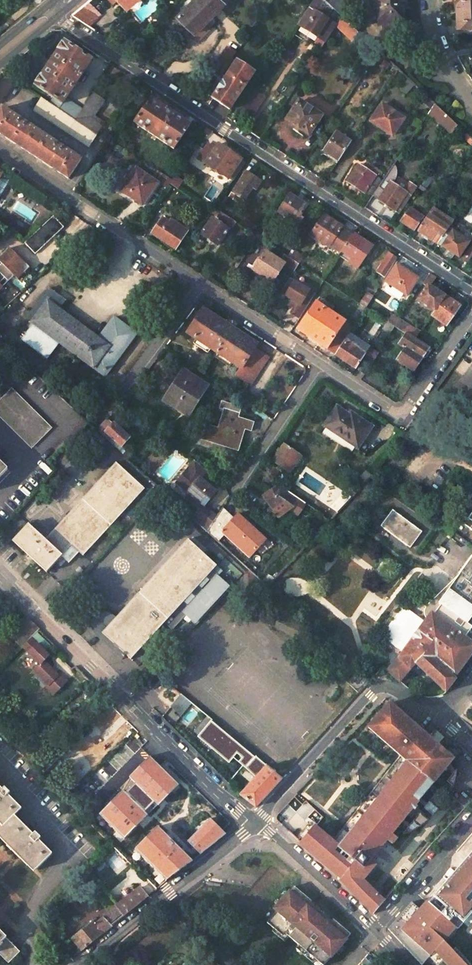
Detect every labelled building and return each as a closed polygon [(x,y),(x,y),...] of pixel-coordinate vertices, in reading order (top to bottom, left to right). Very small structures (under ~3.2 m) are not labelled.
[(34,9),(45,0),(32,0),(32,7),(34,9)] [(223,0),(188,0),(176,12),(191,28),(189,30),(193,34),(197,30),(194,27),(223,0)] [(347,5),(342,0),(329,0),(326,3),(338,13),(347,5)] [(390,29),(397,28),(397,14),(402,14),(401,7),(406,6),(406,0),(372,0),(373,7),(377,7),(378,15),(382,15),(383,28),(390,29)] [(329,11),(314,2),(299,23),(321,37),(332,20),(326,16),(329,11)] [(458,18),(461,18),(462,25),(471,25),(471,5),(457,6),(458,18)] [(341,16),(336,24),(352,38),(358,32),(341,16)] [(91,60),(64,42),(36,85),(54,98),(50,104),(74,120),(81,108),(66,98),(91,60)] [(235,53),(226,46),(208,72),(218,78),(221,74),(235,53)] [(377,51),(371,60),(375,62),(380,54),(377,51)] [(390,62),(383,59),(379,65),(385,69),(385,68),(386,68),(390,62)] [(207,94),(230,108),(254,72),(236,60),(225,77),(221,74),(218,78),(207,94)] [(95,133),(103,122),(93,115),(103,100),(92,92),(81,108),(74,120),(95,133)] [(434,104),(422,92),(418,97),(430,108),(434,104)] [(260,103),(249,96),(239,112),(250,119),(260,103)] [(40,97),(32,109),(87,145),(95,134),(95,133),(74,120),(50,104),(40,97)] [(320,115),(298,100),(285,120),(307,134),(320,115)] [(189,126),(150,101),(135,123),(174,149),(189,126)] [(402,117),(382,103),(371,119),(392,133),(402,117)] [(429,111),(452,131),(456,125),(434,104),(430,108),(429,111)] [(1,108),(0,110),(0,135),(67,179),(80,159),(1,108)] [(351,140),(336,131),(324,149),(338,159),(351,140)] [(197,159),(213,169),(227,179),(231,181),(232,180),(243,164),(238,162),(239,160),(217,145),(214,148),(207,143),(197,159)] [(375,176),(357,164),(347,180),(364,192),(365,191),(372,195),(381,181),(374,177),(375,176)] [(381,181),(372,195),(377,198),(386,184),(383,182),(394,167),(394,166),(394,165),(393,165),(393,164),(381,181)] [(386,184),(377,198),(393,209),(396,205),(400,208),(414,187),(407,182),(402,189),(391,182),(392,182),(392,181),(393,180),(393,179),(394,178),(394,177),(394,176),(395,175),(395,174),(395,173),(395,172),(395,171),(395,170),(395,169),(395,168),(394,167),(383,182),(386,184)] [(155,182),(134,168),(121,187),(132,194),(130,198),(140,205),(155,182)] [(209,176),(224,185),(227,179),(213,169),(209,176)] [(259,183),(244,173),(228,197),(241,205),(252,188),(255,190),(259,183)] [(221,207),(227,199),(223,196),(218,204),(221,207)] [(306,207),(289,196),(277,214),(294,224),(306,207)] [(423,214),(410,206),(401,220),(413,229),(423,214)] [(431,207),(417,228),(440,243),(450,228),(454,222),(431,207)] [(210,213),(232,227),(235,222),(214,208),(210,213)] [(61,227),(51,216),(21,243),(31,254),(61,227)] [(341,229),(323,217),(309,236),(328,248),(329,247),(339,254),(340,252),(350,237),(340,230),(341,229)] [(171,226),(161,218),(150,234),(174,250),(186,232),(172,223),(171,226)] [(227,228),(210,218),(199,234),(216,245),(227,228)] [(468,240),(450,228),(440,243),(458,256),(468,240)] [(255,236),(249,232),(244,240),(250,244),(255,236)] [(340,252),(351,259),(348,265),(355,270),(370,248),(351,236),(350,237),(340,252)] [(283,255),(292,242),(285,238),(281,244),(273,239),(269,245),(283,255)] [(462,260),(467,263),(471,255),(471,244),(462,260)] [(4,276),(8,280),(13,274),(17,277),(24,270),(20,266),(24,262),(8,247),(0,255),(0,262),(1,262),(0,263),(0,281),(4,276)] [(339,254),(329,247),(328,248),(326,250),(337,257),(339,254)] [(288,258),(296,263),(300,256),(293,251),(288,258)] [(283,255),(279,261),(264,252),(251,271),(270,284),(283,265),(291,271),(297,263),(296,263),(288,258),(283,255)] [(336,258),(348,265),(351,259),(340,252),(339,254),(337,257),(336,258)] [(395,260),(388,255),(376,273),(384,278),(395,260)] [(417,279),(395,265),(384,282),(405,296),(417,279)] [(422,284),(426,287),(417,301),(434,312),(444,297),(430,288),(436,279),(428,274),(422,284)] [(293,284),(286,280),(278,293),(284,297),(293,284)] [(293,284),(284,297),(291,301),(295,304),(292,308),(288,314),(296,319),(303,309),(311,296),(293,284)] [(34,323),(23,339),(48,358),(60,342),(105,375),(136,333),(113,316),(98,337),(58,308),(64,300),(49,288),(26,317),(34,323)] [(364,308),(370,298),(365,294),(358,304),(364,308)] [(431,315),(446,325),(458,307),(444,297),(434,312),(431,315)] [(343,322),(314,303),(295,331),(324,349),(343,322)] [(258,344),(203,309),(187,334),(197,340),(210,349),(218,355),(232,363),(240,369),(236,376),(250,386),(269,358),(255,348),(258,344)] [(403,322),(399,319),(393,327),(393,328),(397,330),(402,323),(403,322)] [(386,322),(380,331),(388,336),(393,328),(393,327),(386,322)] [(419,333),(414,329),(413,331),(402,323),(397,330),(405,335),(414,340),(419,333)] [(421,357),(427,349),(414,340),(405,335),(399,343),(404,347),(421,357)] [(197,340),(194,345),(207,353),(210,349),(197,340)] [(365,344),(359,353),(342,343),(335,353),(347,360),(345,364),(353,370),(363,356),(368,349),(369,347),(365,344)] [(404,347),(394,362),(402,368),(404,365),(412,370),(421,357),(404,347)] [(363,356),(366,358),(357,372),(362,376),(376,355),(368,349),(363,356)] [(218,355),(216,359),(229,368),(232,363),(218,355)] [(206,386),(183,372),(165,400),(188,415),(206,386)] [(11,389),(0,400),(0,417),(31,448),(50,428),(11,389)] [(236,406),(224,403),(222,408),(225,409),(219,429),(206,425),(203,439),(238,449),(245,429),(250,431),(253,423),(234,416),(236,406)] [(353,420),(336,408),(324,427),(358,449),(371,428),(355,417),(353,420)] [(101,436),(104,432),(120,447),(129,438),(106,418),(95,430),(101,436)] [(101,436),(137,468),(145,459),(141,455),(139,457),(134,452),(131,455),(126,450),(125,451),(120,447),(104,432),(101,436)] [(283,445),(273,462),(291,472),(301,457),(283,445)] [(143,490),(114,463),(50,529),(60,539),(69,546),(75,551),(82,557),(143,490)] [(215,518),(205,509),(218,495),(205,483),(202,481),(209,473),(197,463),(190,471),(194,475),(181,488),(190,496),(186,501),(201,513),(194,521),(206,532),(215,518)] [(280,474),(269,468),(267,472),(277,478),(280,474)] [(181,488),(194,475),(190,471),(177,485),(181,488)] [(205,483),(212,476),(209,473),(202,481),(205,483)] [(305,504),(278,487),(268,493),(264,497),(271,504),(268,507),(279,521),(290,512),(299,517),(305,504)] [(357,494),(350,489),(345,495),(351,500),(357,494)] [(176,498),(170,492),(167,496),(173,501),(176,498)] [(217,542),(225,534),(235,543),(234,545),(250,558),(256,552),(260,555),(273,547),(237,516),(234,520),(221,509),(215,518),(206,532),(217,542)] [(421,533),(392,511),(380,527),(409,549),(421,533)] [(40,570),(57,552),(21,520),(4,538),(40,570)] [(121,655),(123,657),(125,655),(130,660),(163,624),(172,614),(176,618),(173,621),(178,625),(183,619),(186,615),(184,613),(210,584),(218,576),(218,575),(212,570),(216,565),(189,539),(114,619),(101,633),(123,653),(121,655)] [(61,566),(75,551),(69,546),(55,561),(61,566)] [(426,621),(387,673),(398,682),(406,670),(411,670),(431,684),(428,689),(429,700),(440,699),(453,680),(453,679),(471,653),(471,645),(458,635),(464,630),(469,629),(471,628),(471,560),(470,559),(459,575),(458,574),(426,607),(425,610),(423,611),(423,613),(423,615),(423,617),(424,619),(426,621)] [(186,615),(183,619),(188,623),(191,620),(195,624),(230,586),(218,576),(184,613),(186,615)] [(92,627),(93,630),(95,633),(98,635),(115,651),(113,653),(120,659),(123,657),(121,655),(123,653),(101,633),(114,619),(111,617),(108,615),(104,614),(101,613),(98,612),(94,612),(91,614),(90,617),(90,620),(91,623),(92,627)] [(163,624),(171,631),(178,625),(173,621),(176,618),(172,614),(163,624)] [(38,630),(28,619),(11,636),(22,646),(22,647),(30,638),(38,630)] [(59,675),(44,661),(49,656),(30,638),(22,647),(22,646),(20,647),(39,665),(35,670),(50,684),(47,687),(55,694),(68,680),(61,673),(59,675)] [(178,695),(167,708),(178,717),(189,704),(178,695)] [(429,739),(388,705),(366,729),(397,756),(405,763),(402,766),(400,766),(399,766),(398,767),(397,768),(397,770),(398,771),(361,818),(360,817),(337,846),(330,841),(310,825),(296,840),(300,845),(299,846),(339,879),(337,881),(344,888),(350,894),(363,877),(376,861),(370,856),(384,839),(390,844),(395,838),(389,833),(451,759),(437,747),(429,739)] [(237,763),(244,768),(254,757),(210,721),(197,737),(228,763),(235,755),(240,759),(237,763)] [(402,766),(405,763),(397,756),(330,841),(337,846),(360,817),(361,818),(398,771),(397,770),(397,768),(398,767),(399,766),(400,766),(402,766)] [(254,757),(250,762),(256,766),(250,773),(255,778),(240,797),(254,808),(281,778),(265,765),(265,766),(254,757)] [(122,793),(99,817),(124,841),(157,807),(157,808),(178,786),(148,758),(128,779),(134,785),(125,795),(122,793)] [(4,825),(0,829),(0,835),(34,870),(50,853),(37,840),(40,837),(34,831),(31,834),(13,816),(20,809),(7,795),(10,792),(4,787),(2,790),(0,788),(0,821),(4,825)] [(200,855),(225,835),(209,819),(187,843),(200,855)] [(166,881),(192,862),(157,828),(135,851),(166,881)] [(428,902),(458,929),(471,912),(471,852),(428,902)] [(372,915),(385,900),(372,885),(363,877),(350,894),(372,915)] [(295,887),(291,892),(290,891),(284,898),(279,904),(282,906),(278,910),(267,923),(273,929),(271,930),(279,938),(284,932),(288,936),(321,964),(322,964),(328,957),(330,958),(334,954),(341,945),(346,940),(345,939),(349,935),(332,920),(330,922),(314,908),(315,907),(316,906),(295,887)] [(116,907),(124,916),(147,897),(140,888),(116,907)] [(281,896),(272,905),(278,910),(282,906),(279,904),(284,898),(281,896)] [(458,929),(428,902),(420,911),(403,929),(429,955),(433,951),(435,953),(447,940),(458,929)] [(409,912),(414,906),(410,903),(405,908),(409,912)] [(114,905),(108,910),(117,922),(124,916),(116,907),(114,905)] [(420,911),(414,906),(409,912),(405,908),(386,930),(419,964),(421,964),(429,955),(403,929),(420,911)] [(117,922),(108,910),(102,915),(104,916),(94,924),(93,922),(72,940),(81,951),(117,922)] [(8,963),(20,951),(0,930),(0,955),(8,963)] [(284,932),(279,938),(283,941),(288,936),(284,932)] [(429,955),(438,964),(436,964),(470,964),(447,940),(435,953),(433,951),(429,955)] [(341,945),(334,954),(336,956),(344,947),(341,945)]
